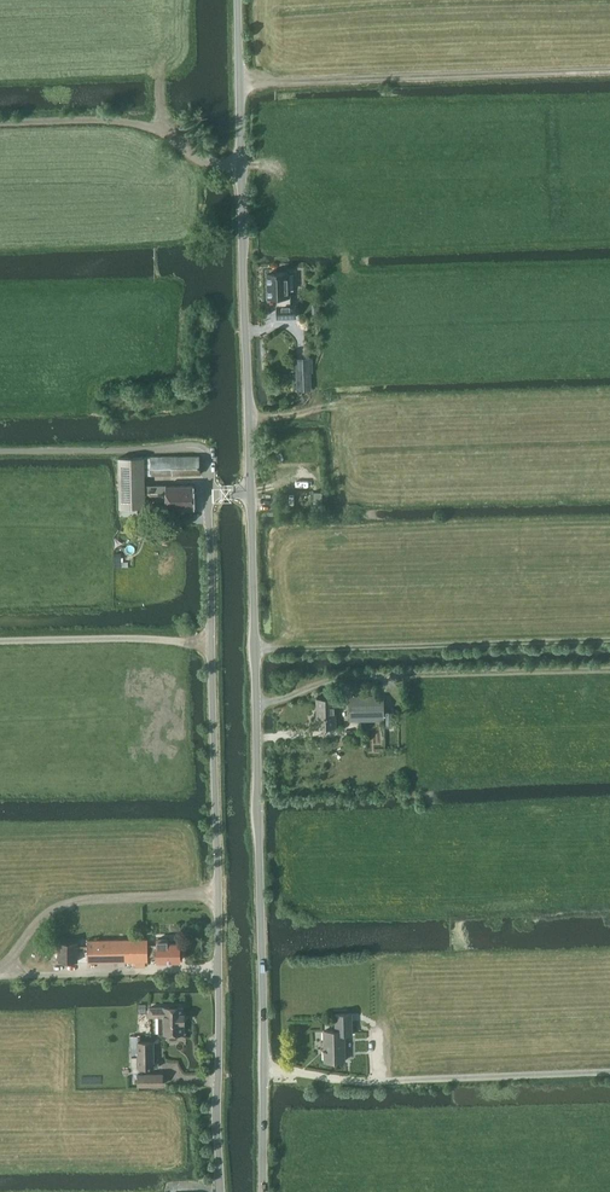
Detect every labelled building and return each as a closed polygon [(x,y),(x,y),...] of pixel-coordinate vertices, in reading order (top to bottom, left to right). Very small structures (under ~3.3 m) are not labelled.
[(290,305),(290,296),(290,289),(293,289),(293,275),(288,275),(288,272),(276,273),(268,274),(269,297),(280,297),(280,305),(278,305),(278,317),(295,317),(295,305),(290,305)] [(313,357),(296,358),(296,373),(297,390),(312,390),(311,375),(311,371),(313,371),(313,357)] [(146,475),(201,474),(200,455),(146,457),(146,475)] [(145,457),(119,457),(120,507),(127,507),(138,507),(146,506),(145,494),(158,493),(166,493),(166,485),(145,486),(145,457)] [(166,493),(158,493),(158,508),(169,508),(172,511),(177,510),(179,508),(195,508),(195,485),(166,485),(166,493)] [(351,720),(385,719),(384,696),(350,697),(351,720)] [(317,726),(336,726),(335,697),(317,698),(317,726)] [(180,943),(168,943),(168,938),(158,939),(158,944),(148,944),(148,938),(88,939),(88,962),(148,961),(148,955),(158,954),(158,960),(180,960),(180,943)] [(78,961),(79,941),(58,941),(57,960),(78,961)] [(178,1034),(178,1033),(182,1032),(182,1030),(184,1030),(184,1024),(182,1024),(182,1022),(185,1022),(185,1013),(182,1013),(182,1006),(165,1006),(165,1007),(150,1007),(150,1015),(161,1015),(161,1033),(170,1033),(170,1034),(171,1037),(177,1037),(178,1034)] [(345,1060),(345,1033),(353,1033),(352,1013),(336,1013),(336,1030),(324,1030),(325,1060),(345,1060)] [(138,1056),(132,1056),(132,1066),(139,1066),(139,1067),(154,1067),(159,1067),(159,1062),(154,1062),(154,1041),(138,1041),(138,1056)] [(146,1075),(139,1076),(139,1085),(163,1084),(163,1074),(146,1074),(146,1075)]
